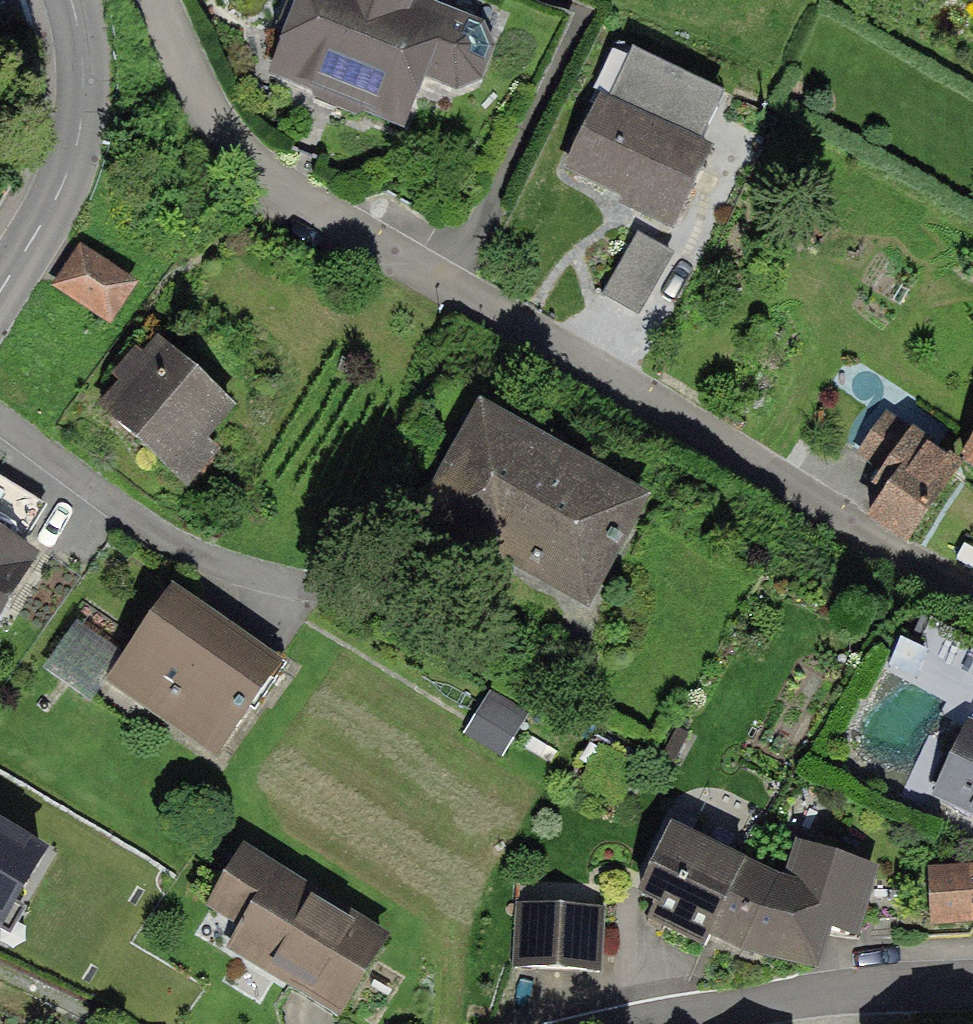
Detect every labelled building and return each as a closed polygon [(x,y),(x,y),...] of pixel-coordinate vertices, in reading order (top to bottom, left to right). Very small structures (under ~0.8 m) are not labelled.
[(279,70),(399,118),(419,68),(467,87),(500,6),(484,0),(307,0),(279,70)] [(620,59),(568,167),(640,201),(637,207),(672,223),(705,154),(697,151),(718,107),(699,98),(702,90),(650,65),(647,72),(620,59)] [(670,255),(635,235),(603,292),(638,312),(670,255)] [(145,287),(89,253),(62,296),(118,331),(145,287)] [(239,423),(166,348),(102,410),(175,485),(239,423)] [(654,505),(489,413),(431,517),(595,609),(654,505)] [(922,424),(866,511),(913,541),(969,454),(922,424)] [(0,530),(0,643),(49,559),(0,530)] [(300,673),(184,596),(120,692),(235,769),(300,673)] [(98,694),(125,643),(77,618),(50,669),(98,694)] [(497,699),(473,738),(509,759),(532,721),(497,699)] [(938,793),(972,809),(972,732),(967,729),(938,793)] [(55,835),(0,804),(0,918),(6,921),(55,835)] [(696,820),(679,815),(641,894),(657,904),(650,915),(706,945),(712,932),(740,866),(687,839),(696,820)] [(386,932),(245,843),(211,898),(238,915),(219,945),(333,1016),(386,932)] [(790,887),(740,866),(712,932),(745,946),(814,965),(825,929),(847,936),(867,873),(801,854),(790,887)] [(936,877),(938,917),(972,915),(972,876),(936,877)] [(601,907),(514,904),(512,967),(598,971),(601,907)]
